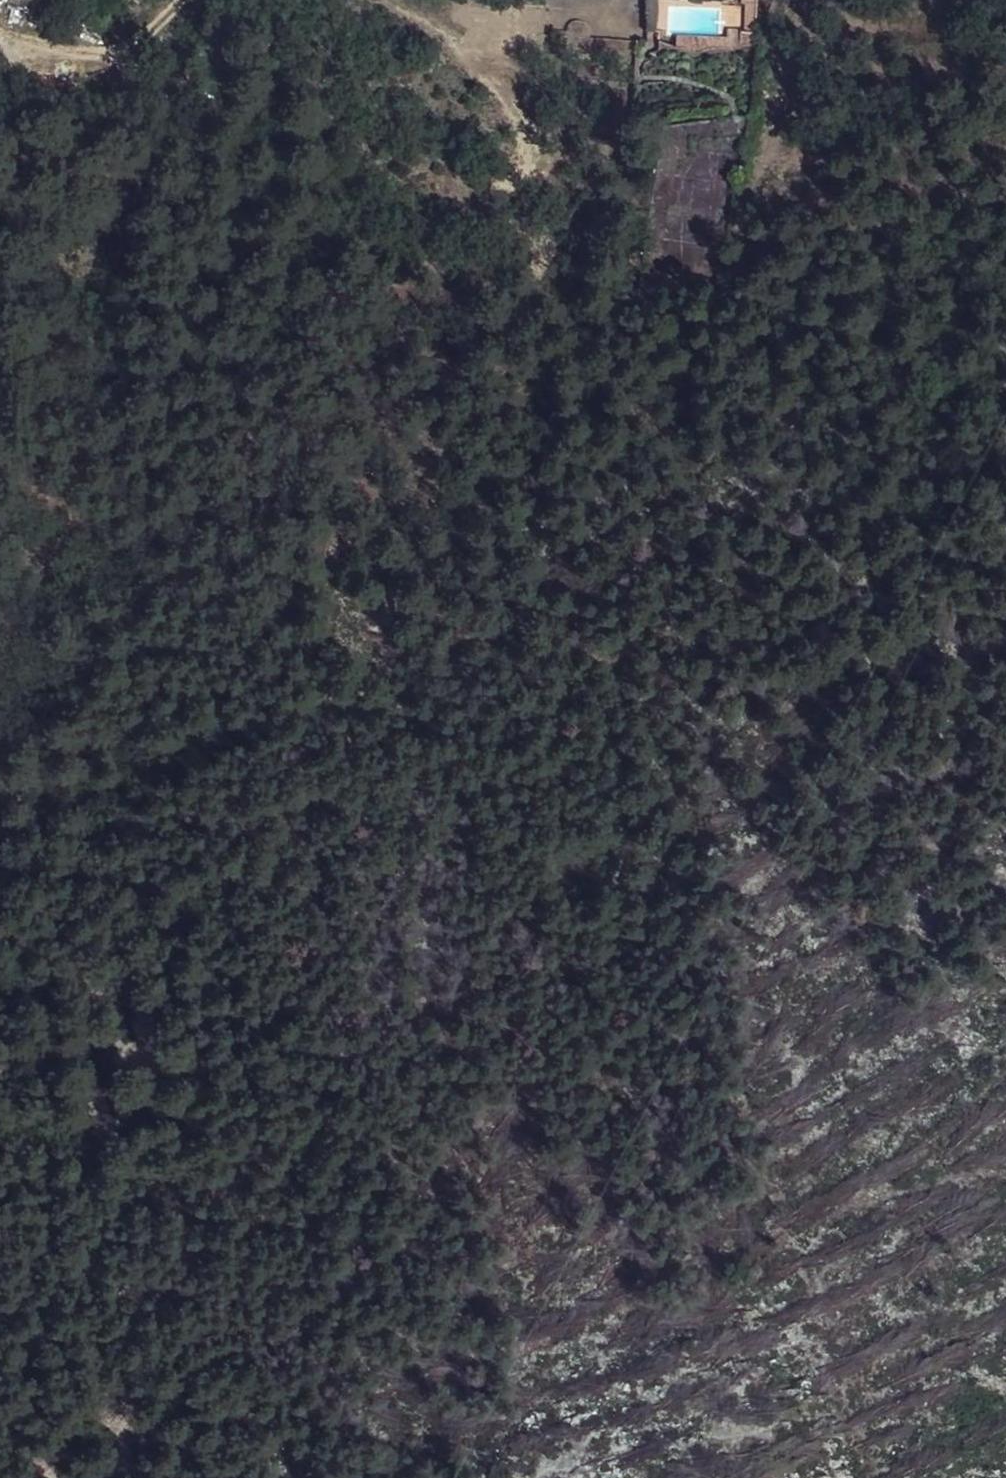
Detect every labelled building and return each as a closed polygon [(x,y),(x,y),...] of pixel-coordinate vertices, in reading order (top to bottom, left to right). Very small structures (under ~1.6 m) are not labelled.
[(715,37),(665,36),(663,48),(739,52),(740,31),(717,29),(715,37)]
